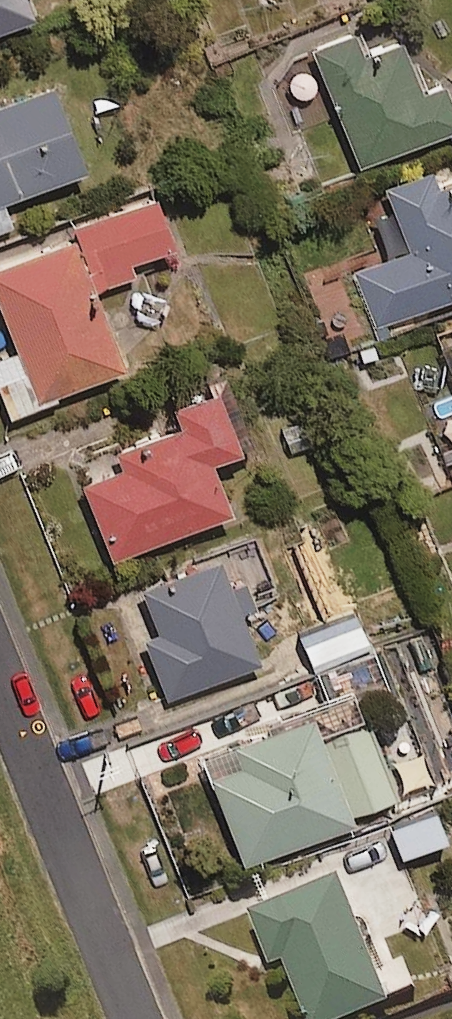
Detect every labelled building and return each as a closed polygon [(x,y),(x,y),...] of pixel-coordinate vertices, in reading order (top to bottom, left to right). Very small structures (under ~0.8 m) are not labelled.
[(30,15),(24,0),(0,0),(0,28),(30,15)] [(370,64),(354,26),(308,44),(357,165),(451,127),(451,111),(440,81),(418,89),(403,51),(370,64)] [(80,168),(45,82),(0,100),(0,201),(80,168)] [(436,185),(430,170),(383,189),(407,248),(350,271),(373,329),(451,297),(451,179),(436,185)] [(170,245),(149,194),(0,257),(0,401),(6,415),(121,367),(89,291),(131,274),(126,264),(170,245)] [(9,224),(0,202),(0,227),(9,224)] [(206,461),(248,443),(222,381),(165,405),(173,424),(110,451),(117,467),(76,484),(109,561),(227,511),(206,461)] [(241,580),(227,586),(216,559),(121,597),(162,700),(257,662),(237,613),(252,607),(241,580)] [(311,669),(366,646),(351,611),(297,634),(311,669)] [(386,675),(375,647),(341,661),(352,689),(386,675)] [(394,804),(358,715),(314,732),(307,714),(200,755),(242,863),(394,804)] [(398,857),(442,839),(430,810),(386,827),(398,857)] [(386,1006),(363,945),(338,880),(248,915),(270,973),(286,967),(306,1018),(351,1018),(386,1006)]
